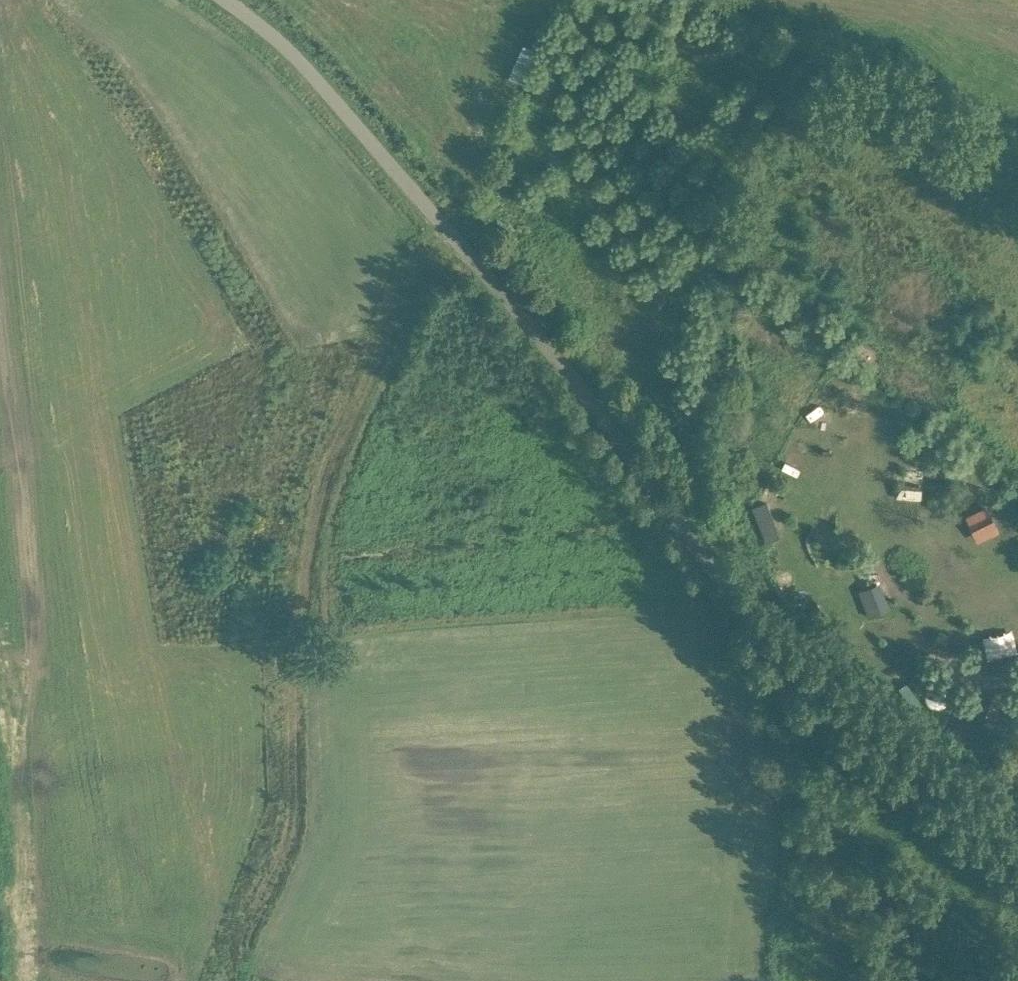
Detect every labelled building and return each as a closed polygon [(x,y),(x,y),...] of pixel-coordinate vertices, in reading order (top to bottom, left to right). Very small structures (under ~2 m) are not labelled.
[(522,44),(507,76),(525,84),(539,52),(522,44)] [(921,500),(921,487),(901,486),(897,498),(921,500)] [(753,504),(765,542),(782,537),(770,499),(753,504)] [(996,525),(987,506),(965,516),(974,535),(996,525)] [(877,603),(871,586),(859,590),(869,617),(890,609),(886,599),(877,603)] [(950,697),(950,695),(950,694),(949,693),(949,692),(949,691),(948,690),(947,689),(946,688),(946,687),(945,687),(944,686),(943,685),(941,685),(940,685),(938,684),(936,685),(933,685),(931,686),(930,687),(929,688),(928,690),(927,691),(927,692),(927,694),(926,695),(926,696),(926,698),(927,699),(927,701),(928,702),(929,704),(930,705),(932,706),(933,707),(934,707),(936,708),(937,708),(939,708),(940,708),(942,707),(944,706),(946,705),(947,704),(948,703),(949,701),(949,700),(949,699),(950,698),(950,697)]
